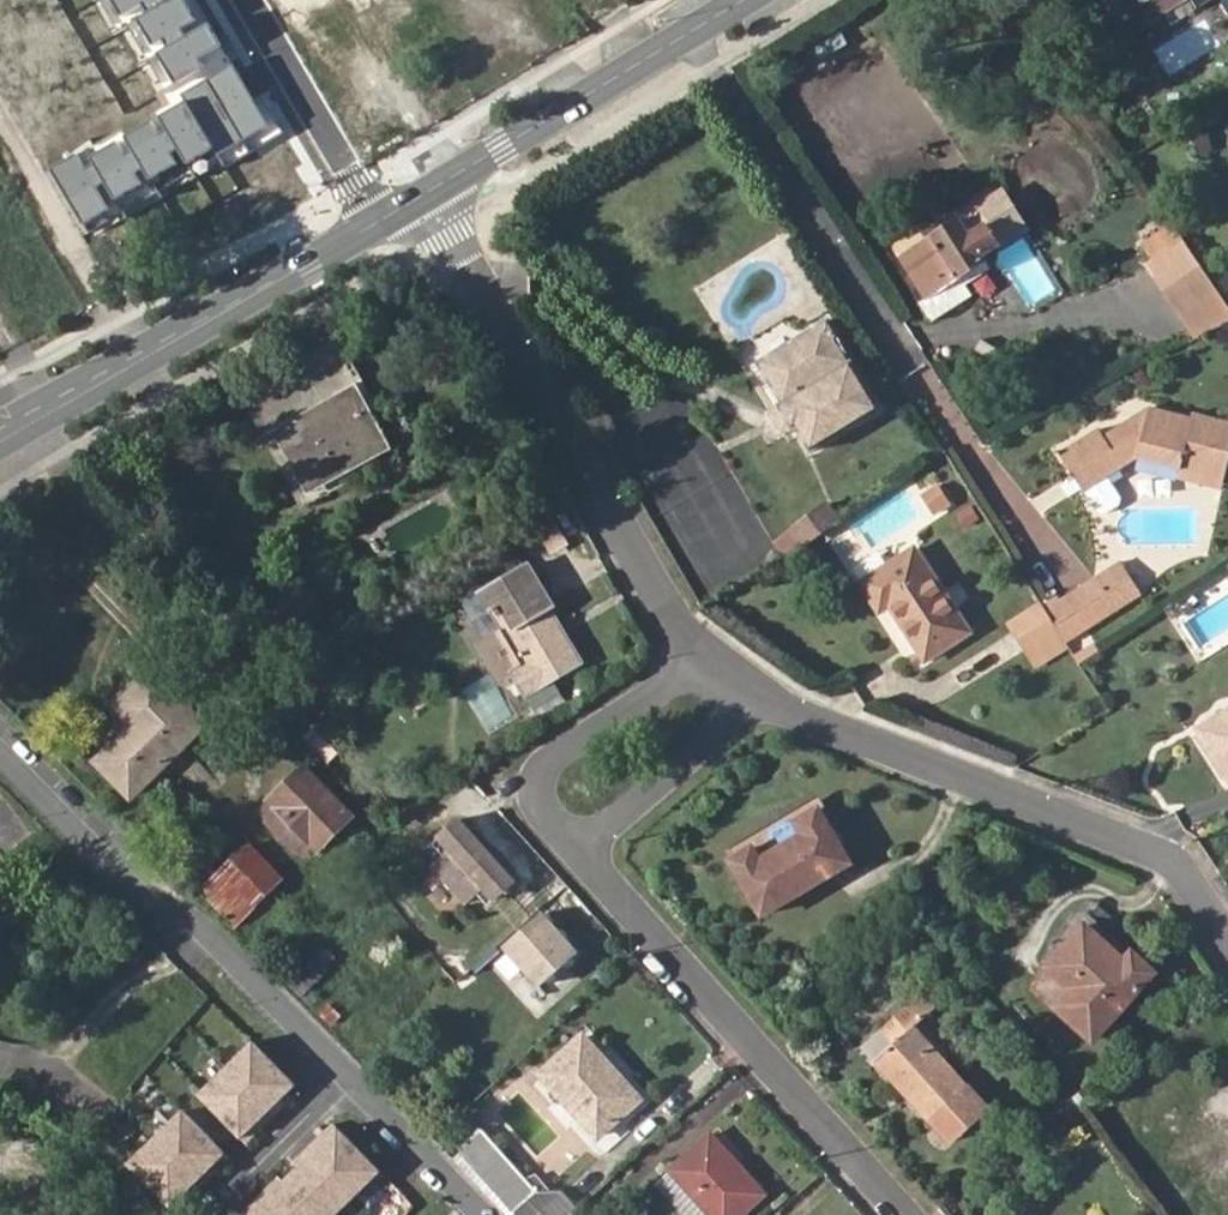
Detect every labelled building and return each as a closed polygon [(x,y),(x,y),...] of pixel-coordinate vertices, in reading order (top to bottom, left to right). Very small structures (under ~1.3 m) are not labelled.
[(125,20),(147,7),(151,14),(154,12),(170,3),(169,0),(113,0),(125,20)] [(141,20),(155,44),(167,37),(172,46),(189,37),(184,28),(198,21),(186,0),(176,0),(170,3),(154,12),(151,14),(141,20)] [(1132,40),(1195,2),(1198,0),(1107,0),(1132,40)] [(1221,1),(1221,0),(1198,0),(1195,2),(1201,13),(1221,1)] [(211,25),(159,54),(177,86),(206,70),(199,57),(222,44),(211,25)] [(1205,26),(1163,43),(1172,64),(1214,47),(1205,26)] [(236,71),(159,116),(169,132),(178,148),(191,169),(267,124),(236,71)] [(153,122),(128,136),(154,181),(180,166),(173,154),(178,148),(169,132),(161,137),(153,122)] [(118,142),(93,156),(119,201),(145,186),(138,173),(145,170),(135,152),(126,157),(118,142)] [(80,160),(56,174),(82,219),(108,204),(101,191),(108,187),(97,170),(89,175),(80,160)] [(958,207),(886,246),(926,319),(970,295),(963,282),(989,268),(982,255),(1027,231),(1000,183),(957,206),(958,207)] [(1132,245),(1191,342),(1227,319),(1227,314),(1172,221),(1132,245)] [(800,393),(785,402),(782,404),(796,428),(800,426),(816,450),(859,423),(883,408),(839,338),(842,335),(831,319),(775,353),(800,393)] [(342,470),(346,476),(395,450),(333,335),(254,381),(281,433),(285,431),(313,484),(342,470)] [(761,363),(785,402),(800,393),(775,353),(761,363)] [(1181,468),(1224,480),(1227,466),(1227,421),(1194,412),(1194,416),(1149,404),(1145,423),(1127,418),(1101,434),(1097,426),(1057,451),(1068,469),(1087,457),(1099,478),(1137,455),(1181,468)] [(1080,490),(1099,478),(1087,457),(1068,469),(1080,490)] [(1224,480),(1181,468),(1178,477),(1222,488),(1224,480)] [(949,503),(935,484),(920,493),(934,513),(949,503)] [(822,497),(770,540),(785,558),(837,515),(822,497)] [(863,586),(881,614),(891,607),(926,663),(969,634),(917,551),(863,586)] [(528,557),(466,592),(492,637),(509,628),(530,664),(518,672),(532,696),(589,663),(528,557)] [(1117,589),(1129,608),(1143,600),(1123,566),(1098,580),(1107,596),(1117,589)] [(1045,612),(1066,645),(1087,631),(1129,608),(1117,589),(1107,596),(1098,580),(1068,598),(1045,612)] [(1053,661),(1070,651),(1066,645),(1045,612),(1014,631),(1033,660),(1047,651),(1053,661)] [(1039,670),(1053,661),(1047,651),(1033,660),(1039,670)] [(152,669),(117,703),(134,720),(141,728),(135,734),(127,726),(96,756),(130,791),(203,721),(152,669)] [(1201,729),(1227,775),(1227,713),(1201,729)] [(134,720),(127,726),(135,734),(141,728),(134,720)] [(264,810),(267,825),(293,852),(307,856),(315,849),(317,850),(352,816),(329,792),(335,786),(327,777),(321,783),(305,767),(269,801),(271,804),(264,810)] [(761,917),(850,866),(819,812),(730,863),(761,917)] [(514,883),(455,819),(434,838),(446,851),(429,868),(465,907),(480,893),(491,905),(514,883)] [(195,897),(227,931),(283,879),(249,846),(195,897)] [(577,953),(540,913),(500,949),(537,989),(577,953)] [(1072,917),(1048,941),(1032,984),(1085,928),(1124,964),(1132,955),(1090,915),(1082,913),(1072,917)] [(1085,928),(1032,984),(1093,1040),(1154,975),(1132,955),(1124,964),(1085,928)] [(969,1092),(967,1090),(912,1029),(923,1020),(909,1003),(879,1030),(893,1046),(880,1058),(911,1092),(906,1097),(932,1126),(933,1124),(958,1102),(969,1092)] [(649,1098),(587,1028),(539,1069),(601,1140),(649,1098)] [(875,1062),(880,1058),(893,1046),(879,1030),(862,1048),(875,1062)] [(254,1042),(198,1097),(240,1140),(296,1085),(254,1042)] [(875,1062),(906,1097),(911,1092),(880,1058),(875,1062)] [(970,1087),(967,1090),(969,1092),(958,1102),(975,1120),(987,1107),(970,1087)] [(975,1120),(958,1102),(933,1124),(949,1143),(975,1120)] [(184,1111),(127,1165),(169,1208),(226,1154),(184,1111)] [(1227,1114),(1162,1154),(1200,1214),(1227,1214),(1227,1114)] [(250,1214),(336,1214),(379,1173),(337,1130),(250,1214)] [(670,1169),(710,1214),(741,1214),(764,1194),(737,1163),(730,1169),(721,1158),(727,1152),(710,1133),(670,1169)] [(737,1163),(727,1152),(721,1158),(730,1169),(737,1163)]
